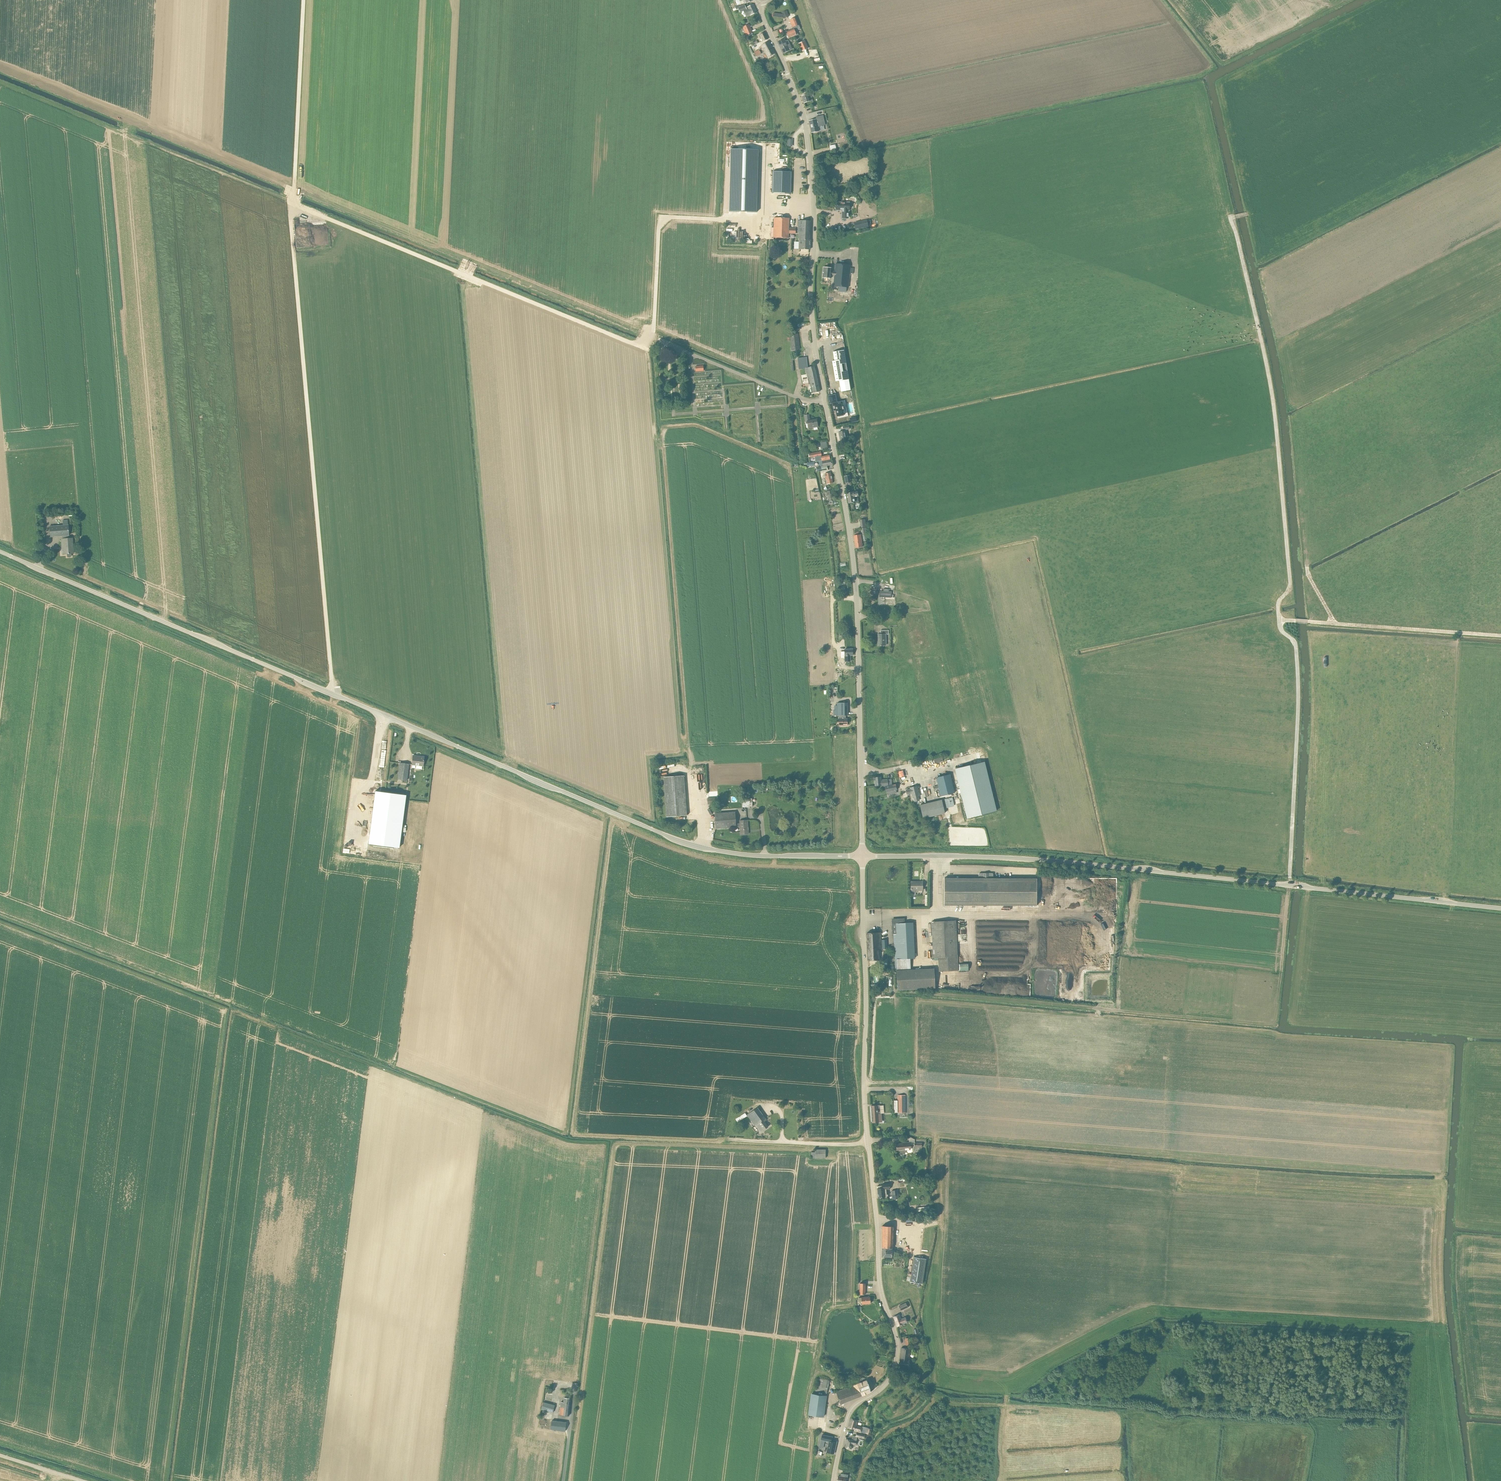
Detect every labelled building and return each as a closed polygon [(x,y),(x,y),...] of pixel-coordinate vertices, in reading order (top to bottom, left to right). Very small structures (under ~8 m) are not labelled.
[(749,16),(756,13),(753,5),(746,8),(745,6),(738,9),(740,12),(743,11),(743,12),(742,13),(744,15),(745,17),(749,16)] [(796,18),(795,18),(790,20),(793,27),(794,29),(786,32),(789,38),(796,35),(795,31),(800,29),(800,28),(799,26),(798,25),(796,18)] [(749,24),(743,27),(746,35),(752,33),(749,24)] [(784,39),(777,43),(783,53),(789,50),(784,39)] [(807,41),(800,44),(802,50),(809,47),(808,44),(807,41)] [(768,57),(771,56),(775,54),(769,42),(762,45),(768,57)] [(810,93),(806,94),(802,96),(804,103),(810,101),(809,99),(811,98),(810,93)] [(814,120),(809,121),(812,132),(817,131),(819,131),(818,127),(825,125),(824,120),(823,115),(816,117),(816,120),(814,120)] [(731,152),(730,210),(757,211),(759,153),(731,152)] [(791,193),(791,172),(773,171),(772,193),(791,193)] [(849,203),(842,203),(837,203),(837,210),(842,210),(842,217),(848,217),(848,210),(849,210),(849,203)] [(771,237),(774,237),(788,238),(789,218),(774,218),(774,228),(771,228),(771,237)] [(861,221),(854,223),(856,230),(869,228),(869,226),(871,226),(870,220),(867,220),(861,221)] [(810,249),(811,221),(798,221),(798,233),(799,233),(799,240),(799,249),(810,249)] [(823,267),(823,277),(831,278),(831,275),(834,275),(834,286),(839,286),(839,292),(846,292),(847,287),(849,287),(850,274),(853,274),(854,268),(851,268),(851,265),(841,264),(836,264),(835,271),(832,271),(832,268),(823,267)] [(798,334),(790,335),(792,350),(800,349),(798,334)] [(835,361),(832,361),(835,377),(836,381),(849,379),(848,374),(846,359),(845,359),(844,350),(833,352),(835,361)] [(806,368),(808,381),(817,379),(816,372),(814,366),(808,368),(806,357),(798,358),(799,369),(806,368)] [(817,379),(808,381),(809,384),(810,384),(812,393),(820,391),(817,379)] [(835,395),(829,396),(830,403),(832,403),(834,411),(836,410),(837,417),(837,416),(838,416),(839,417),(843,416),(843,415),(845,415),(843,406),(842,401),(836,402),(835,395)] [(813,428),(818,427),(816,419),(810,420),(809,415),(804,415),(806,424),(807,424),(808,428),(813,427),(813,428)] [(849,425),(848,426),(843,427),(844,431),(839,432),(840,442),(845,441),(846,441),(845,436),(847,435),(847,430),(846,431),(846,430),(849,429),(849,425)] [(814,453),(809,454),(809,458),(815,457),(815,462),(819,461),(822,460),(825,460),(830,459),(829,454),(825,455),(824,455),(821,456),(821,452),(814,453)] [(827,484),(828,484),(833,483),(831,472),(825,473),(826,477),(824,478),(825,482),(827,482),(827,484)] [(826,491),(828,499),(824,499),(825,502),(828,501),(833,501),(831,490),(826,491)] [(857,491),(852,492),(847,493),(848,503),(855,502),(854,497),(858,496),(857,491)] [(73,553),(73,548),(72,538),(68,538),(68,535),(67,525),(50,526),(50,537),(62,536),(62,539),(61,539),(62,547),(63,547),(64,554),(73,553)] [(860,534),(859,535),(854,535),(856,548),(862,547),(860,534)] [(878,634),(878,645),(886,645),(886,634),(889,634),(888,630),(881,630),(881,634),(878,634)] [(845,661),(850,661),(850,655),(853,655),(853,649),(845,649),(845,651),(841,652),(841,658),(844,658),(845,661)] [(839,725),(842,725),(847,725),(847,718),(844,719),(844,716),(847,715),(847,703),(837,703),(838,716),(839,716),(839,720),(838,720),(838,723),(839,723),(839,725)] [(413,755),(412,760),(412,765),(423,766),(424,757),(419,756),(419,757),(417,756),(413,755)] [(400,763),(398,780),(407,781),(409,764),(400,763)] [(984,763),(955,769),(964,817),(993,812),(984,763)] [(955,793),(950,774),(936,778),(941,796),(955,793)] [(687,815),(686,810),(684,775),(664,777),(667,817),(687,815)] [(886,792),(897,790),(896,784),(889,785),(888,779),(881,780),(881,777),(874,777),(875,786),(881,785),(885,785),(885,786),(885,787),(886,792)] [(910,788),(913,798),(920,796),(917,786),(910,788)] [(374,798),(368,844),(398,848),(404,800),(405,795),(375,791),(374,798)] [(946,808),(954,806),(952,797),(944,799),(946,808)] [(752,798),(742,799),(743,807),(753,806),(752,798)] [(942,800),(920,805),(923,818),(945,813),(942,800)] [(735,812),(734,812),(715,813),(716,828),(740,827),(741,834),(748,834),(748,828),(747,829),(747,827),(748,827),(747,820),(740,820),(740,823),(736,823),(735,812)] [(1037,905),(1037,883),(1037,878),(993,878),(993,874),(992,873),(989,873),(988,874),(988,875),(984,875),(984,874),(983,873),(979,873),(978,874),(978,878),(944,878),(944,905),(1037,905)] [(922,890),(922,887),(922,882),(922,883),(915,883),(915,882),(911,882),(911,892),(915,892),(915,890),(922,890)] [(933,958),(938,958),(939,971),(958,970),(956,920),(932,922),(933,958)] [(893,923),(894,944),(893,944),(890,947),(890,949),(894,948),(895,959),(896,959),(911,958),(915,958),(913,922),(893,923)] [(867,933),(868,960),(879,960),(878,949),(887,949),(887,939),(881,940),(881,932),(867,933)] [(896,959),(897,971),(912,970),(911,958),(896,959)] [(898,990),(903,989),(935,988),(934,969),(912,970),(897,971),(898,990)] [(871,1106),(872,1123),(879,1122),(878,1114),(880,1114),(880,1105),(871,1106)] [(757,1107),(753,1110),(746,1115),(754,1126),(756,1125),(761,1132),(768,1127),(764,1121),(766,1120),(757,1107)] [(737,1122),(747,1116),(744,1112),(735,1119),(737,1122)] [(914,1142),(915,1139),(912,1137),(909,1137),(909,1142),(903,1143),(896,1144),(897,1150),(903,1150),(911,1150),(910,1144),(914,1143),(914,1147),(922,1147),(922,1142),(914,1142)] [(811,1158),(824,1158),(824,1149),(814,1149),(814,1152),(811,1152),(811,1158)] [(889,1184),(887,1184),(882,1185),(877,1186),(878,1188),(878,1197),(885,1197),(884,1190),(890,1189),(889,1184)] [(918,1212),(921,1211),(921,1214),(924,1214),(930,1214),(929,1206),(923,1207),(917,1208),(918,1212)] [(894,1226),(882,1226),(882,1257),(892,1257),(894,1226)] [(923,1284),(926,1259),(914,1257),(910,1282),(923,1284)] [(893,1317),(897,1326),(903,1324),(902,1323),(907,1322),(905,1318),(901,1319),(899,1315),(893,1317)] [(901,1348),(899,1366),(907,1367),(910,1349),(901,1348)] [(817,1386),(816,1392),(826,1393),(827,1387),(828,1387),(829,1380),(818,1378),(817,1386)] [(841,1404),(871,1392),(867,1380),(836,1392),(840,1404),(841,1404)] [(811,1394),(809,1414),(824,1416),(826,1396),(811,1394)] [(561,1402),(560,1405),(559,1415),(569,1416),(571,1398),(564,1398),(564,1402),(561,1402)] [(543,1402),(541,1410),(553,1413),(555,1405),(543,1402)] [(857,1420),(856,1420),(851,1418),(848,1428),(855,1429),(854,1431),(861,1432),(862,1428),(856,1426),(857,1420)] [(552,1420),(552,1421),(547,1420),(546,1427),(551,1428),(551,1429),(565,1431),(566,1423),(561,1422),(561,1421),(552,1420)] [(821,1440),(819,1447),(823,1448),(825,1441),(829,1442),(826,1452),(834,1453),(836,1443),(832,1441),(833,1437),(822,1434),(821,1440)] [(846,1439),(844,1448),(852,1449),(853,1444),(856,1445),(857,1441),(846,1439)]
